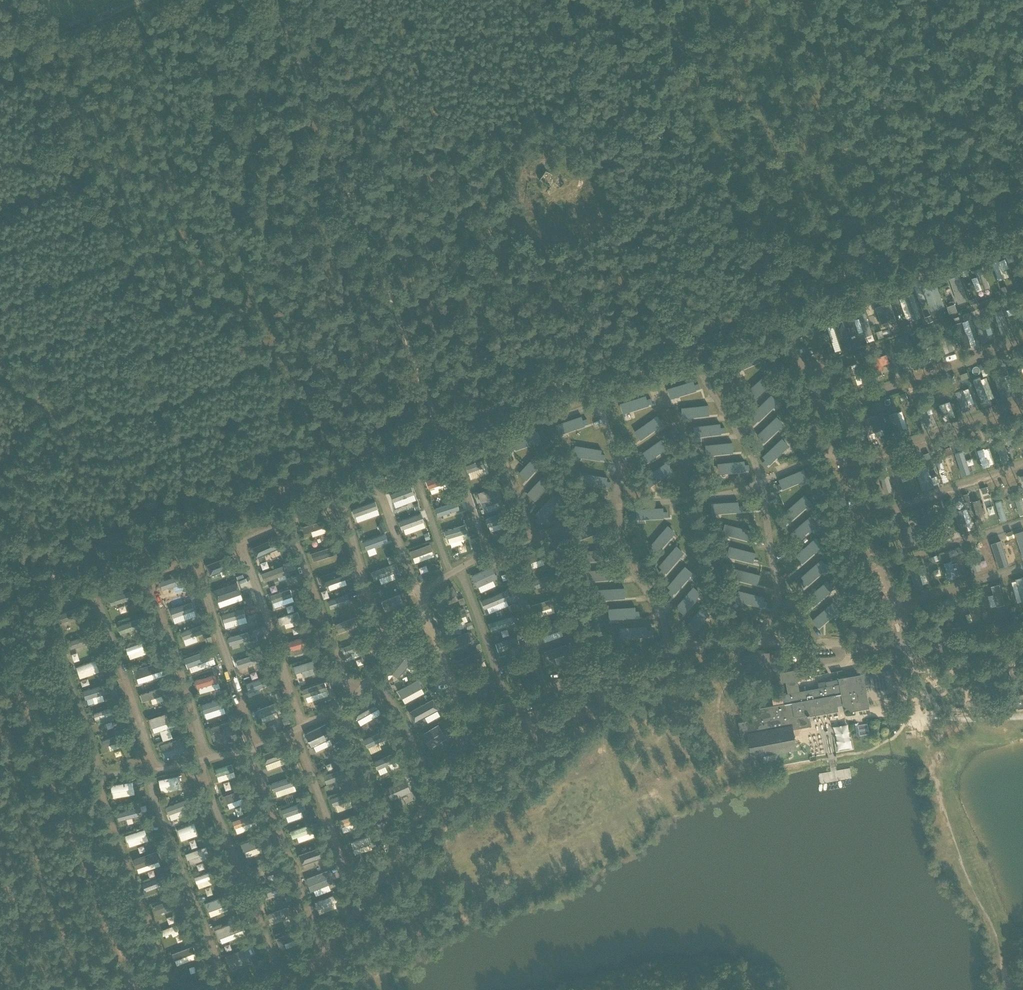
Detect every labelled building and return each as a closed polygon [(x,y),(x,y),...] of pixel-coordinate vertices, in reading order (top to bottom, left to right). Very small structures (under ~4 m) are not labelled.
[(1009,276),(1006,269),(1002,271),(998,261),(998,260),(991,262),(998,280),(1009,276)] [(976,276),(971,278),(976,291),(981,289),(982,289),(989,286),(982,267),(974,270),(976,276)] [(967,299),(958,275),(949,278),(957,303),(967,299)] [(945,306),(935,283),(922,288),(931,311),(945,306)] [(921,317),(912,293),(904,296),(904,297),(911,316),(912,320),(921,317)] [(895,320),(890,303),(883,305),(883,304),(874,307),(876,311),(881,323),(888,321),(888,322),(895,320)] [(954,304),(947,306),(949,313),(957,310),(954,304)] [(1007,331),(1001,311),(994,314),(1001,333),(1007,331)] [(859,318),(854,320),(858,333),(863,331),(864,336),(872,334),(865,312),(857,314),(859,318)] [(969,312),(962,314),(964,320),(971,317),(969,312)] [(962,321),(953,324),(962,349),(971,346),(976,344),(968,319),(962,321)] [(832,325),(827,327),(835,351),(840,349),(841,350),(851,347),(842,320),(832,323),(832,325)] [(983,322),(976,324),(982,342),(989,339),(987,335),(992,333),(989,322),(984,323),(983,322)] [(910,323),(903,326),(905,332),(913,330),(910,323)] [(953,350),(948,336),(936,340),(941,354),(953,350)] [(860,340),(854,342),(856,349),(862,347),(860,340)] [(929,359),(924,342),(917,344),(923,364),(930,361),(929,359)] [(829,346),(823,348),(826,355),(832,353),(829,346)] [(881,365),(889,362),(886,354),(870,359),(875,371),(882,368),(881,365)] [(1004,356),(998,359),(1001,365),(1007,363),(1004,356)] [(857,385),(850,365),(844,367),(851,387),(857,385)] [(1020,367),(1013,370),(1020,388),(1022,387),(1022,374),(1020,367)] [(1009,390),(1003,376),(1000,368),(991,371),(1001,398),(1010,394),(1009,390)] [(766,374),(746,392),(753,399),(773,381),(766,374)] [(988,399),(981,379),(980,377),(972,379),(981,402),(988,399)] [(944,379),(936,381),(938,387),(946,385),(944,379)] [(693,381),(667,388),(670,398),(696,390),(696,389),(700,388),(698,383),(694,384),(693,381)] [(968,405),(963,390),(963,389),(955,392),(962,412),(970,409),(968,405)] [(907,392),(899,395),(901,400),(908,398),(907,392)] [(771,394),(751,413),(754,416),(751,419),(755,423),(758,420),(759,421),(778,402),(771,394)] [(645,395),(619,403),(623,413),(648,405),(648,404),(652,403),(651,398),(647,399),(645,395)] [(927,414),(924,403),(916,406),(924,427),(931,425),(927,414)] [(950,418),(945,403),(939,405),(944,421),(950,419),(950,418)] [(708,405),(681,408),(682,418),(709,415),(708,405)] [(931,424),(937,422),(931,406),(926,408),(931,424)] [(904,433),(897,412),(897,411),(888,414),(896,437),(904,434),(904,433)] [(883,429),(878,415),(861,420),(866,435),(867,434),(882,429),(883,429)] [(581,416),(555,424),(559,434),(584,426),(584,425),(588,424),(586,418),(582,420),(581,416)] [(657,416),(634,431),(640,440),(662,424),(657,416)] [(776,416),(757,435),(764,442),(783,423),(776,416)] [(720,423),(693,427),(694,436),(721,433),(721,432),(725,432),(724,427),(720,427),(720,423)] [(513,444),(509,445),(511,450),(515,449),(541,440),(537,431),(512,440),(513,444)] [(782,438),(762,456),(765,459),(762,462),(766,466),(769,463),(769,464),(789,445),(782,438)] [(641,458),(638,460),(641,465),(645,462),(645,463),(667,447),(661,439),(639,455),(641,458)] [(1009,459),(1002,439),(995,441),(1001,462),(1009,459)] [(710,444),(705,445),(706,455),(733,452),(732,442),(710,444)] [(575,445),(573,455),(600,460),(600,459),(604,460),(604,454),(601,454),(602,450),(575,445)] [(989,464),(984,449),(984,448),(977,451),(983,468),(990,466),(989,464)] [(970,473),(962,451),(955,453),(962,475),(970,473)] [(537,453),(519,473),(526,480),(544,460),(537,453)] [(485,458),(465,465),(468,473),(487,466),(488,466),(485,458)] [(943,460),(936,462),(942,482),(950,479),(943,460)] [(744,461),(717,463),(718,473),(745,470),(745,469),(749,469),(748,464),(744,464),(744,461)] [(666,462),(644,478),(650,486),(672,471),(666,462)] [(930,477),(927,467),(915,470),(922,490),(933,486),(933,485),(930,477)] [(780,483),(776,485),(778,489),(782,488),(782,489),(807,478),(803,469),(778,480),(780,483)] [(886,469),(878,471),(885,493),(892,490),(886,469)] [(448,473),(425,481),(428,489),(430,489),(432,494),(452,487),(450,482),(448,473)] [(580,473),(578,483),(605,487),(606,486),(609,487),(610,482),(606,481),(607,477),(580,473)] [(545,474),(527,493),(534,500),(552,480),(545,474)] [(411,486),(390,494),(393,503),(414,495),(411,486)] [(498,486),(478,492),(483,506),(502,500),(498,486)] [(1022,497),(1021,492),(1013,495),(1020,516),(1022,515),(1022,498),(1022,497)] [(537,517),(535,520),(539,523),(541,520),(542,521),(560,501),(553,494),(535,514),(537,517)] [(804,495),(784,513),(790,520),(811,502),(804,495)] [(983,513),(982,507),(979,499),(972,501),(978,523),(986,521),(983,513)] [(375,501),(352,509),(355,516),(356,516),(377,508),(375,501)] [(456,501),(435,508),(438,516),(459,509),(456,501)] [(738,501),(711,503),(711,513),(739,511),(739,510),(743,510),(742,505),(738,505),(738,501)] [(663,508),(636,509),(636,519),(663,517),(668,517),(667,511),(663,512),(663,508)] [(968,530),(962,510),(954,512),(960,533),(968,530)] [(505,512),(485,519),(488,528),(489,527),(507,521),(508,521),(505,512)] [(421,513),(399,521),(402,529),(404,529),(423,522),(424,521),(421,513)] [(946,535),(942,520),(940,514),(933,516),(939,537),(946,535)] [(810,516),(790,534),(792,537),(790,539),(793,543),(796,541),(796,542),(816,524),(810,516)] [(599,521),(573,530),(575,537),(577,540),(602,530),(599,521)] [(300,526),(303,532),(314,529),(312,522),(300,526)] [(465,524),(444,531),(447,538),(448,538),(466,532),(467,532),(465,524)] [(724,524),(722,533),(748,540),(750,530),(724,524)] [(668,525),(650,546),(653,548),(650,551),(655,555),(657,552),(675,532),(668,525)] [(914,540),(912,531),(910,526),(897,529),(902,546),(915,543),(914,540)] [(1015,533),(1022,557),(1022,530),(1015,533)] [(385,533),(363,541),(366,549),(367,549),(374,546),(388,541),(385,533)] [(278,536),(252,547),(256,557),(282,546),(278,536)] [(816,537),(795,555),(802,563),(822,545),(816,537)] [(1000,540),(991,543),(999,567),(1008,564),(1000,540)] [(430,543),(410,551),(412,558),(413,558),(432,551),(433,550),(430,543)] [(676,545),(658,566),(661,569),(659,571),(663,575),(666,572),(666,573),(684,552),(676,545)] [(331,546),(311,553),(313,561),(334,554),(331,546)] [(729,546),(726,556),(753,562),(755,552),(729,546)] [(973,548),(966,550),(973,572),(980,569),(973,548)] [(601,549),(574,551),(575,561),(602,559),(606,559),(605,553),(602,553),(601,549)] [(541,550),(518,558),(521,565),(530,562),(532,568),(544,564),(542,558),(543,558),(541,550)] [(288,552),(283,554),(285,561),(291,559),(288,552)] [(233,554),(206,564),(210,575),(237,564),(233,554)] [(803,580),(800,583),(804,586),(807,584),(827,566),(821,559),(801,577),(803,580)] [(956,579),(951,560),(943,563),(949,581),(956,579)] [(396,563),(371,572),(374,580),(379,578),(394,573),(399,571),(396,563)] [(440,564),(433,566),(435,572),(442,570),(440,564)] [(283,565),(261,573),(264,582),(286,574),(283,565)] [(921,584),(916,566),(916,565),(908,567),(915,590),(922,588),(921,584)] [(685,566),(667,586),(670,589),(667,592),(672,595),(674,593),(675,593),(692,572),(685,566)] [(346,567),(319,577),(323,586),(328,585),(330,590),(346,584),(345,579),(349,577),(346,567)] [(492,567),(472,576),(477,587),(478,587),(481,592),(495,585),(493,580),(497,578),(492,567)] [(613,568),(584,570),(585,580),(613,579),(613,578),(617,578),(617,572),(613,573),(613,568)] [(734,568),(731,578),(757,585),(760,575),(734,568)] [(241,570),(235,572),(237,579),(243,577),(241,570)] [(185,582),(186,582),(183,574),(160,582),(162,589),(163,589),(185,582)] [(548,576),(525,583),(527,590),(550,584),(548,576)] [(1015,578),(1015,580),(1021,601),(1022,603),(1022,576),(1015,578)] [(827,581),(806,598),(813,606),(833,588),(827,581)] [(237,582),(214,590),(218,601),(241,593),(237,582)] [(354,582),(346,584),(348,590),(356,587),(354,582)] [(993,594),(988,596),(991,607),(996,605),(996,606),(1004,604),(999,584),(990,586),(993,594)] [(452,586),(437,597),(442,604),(457,593),(452,586)] [(693,586),(676,607),(683,614),(701,593),(693,586)] [(624,588),(597,589),(598,600),(625,598),(624,588)] [(290,589),(270,596),(272,603),(292,596),(290,589)] [(506,590),(481,601),(485,609),(488,607),(506,600),(510,598),(506,590)] [(738,590),(736,600),(762,607),(764,597),(738,590)] [(130,591),(109,598),(112,605),(133,599),(130,591)] [(347,594),(328,601),(331,608),(350,602),(347,594)] [(980,620),(972,594),(964,596),(970,613),(972,621),(973,622),(980,620)] [(399,595),(381,602),(383,607),(402,600),(399,595)] [(551,599),(531,605),(533,613),(535,612),(553,607),(554,606),(551,599)] [(191,602),(170,610),(175,623),(196,616),(191,602)] [(832,602),(812,620),(819,627),(839,609),(832,602)] [(80,607),(58,614),(60,623),(83,615),(80,607)] [(635,607),(608,608),(609,618),(636,617),(636,616),(640,616),(639,610),(635,611),(635,607)] [(702,607),(684,627),(687,630),(684,633),(688,637),(691,634),(692,634),(709,614),(702,607)] [(243,608),(222,614),(226,628),(247,622),(243,608)] [(464,608),(438,619),(441,625),(443,625),(445,630),(468,621),(465,615),(467,615),(464,608)] [(987,611),(980,613),(982,620),(988,618),(987,611)] [(298,612),(278,618),(280,625),(284,624),(300,619),(298,612)] [(206,613),(199,616),(201,621),(208,619),(206,613)] [(357,616),(336,624),(339,632),(360,625),(357,616)] [(512,616),(489,623),(491,630),(515,623),(512,616)] [(140,618),(118,626),(121,634),(143,626),(140,618)] [(471,621),(465,624),(467,629),(473,627),(471,621)] [(559,621),(537,629),(540,637),(543,636),(544,642),(563,635),(561,630),(562,629),(559,621)] [(153,624),(147,627),(149,633),(155,631),(153,624)] [(201,625),(181,632),(186,645),(197,641),(195,635),(204,632),(201,625)] [(646,626),(619,628),(620,638),(647,636),(647,635),(651,635),(651,630),(647,630),(646,626)] [(469,631),(447,641),(451,649),(473,639),(469,631)] [(248,632),(228,637),(230,645),(250,639),(248,632)] [(88,635),(67,642),(69,649),(90,642),(88,635)] [(517,636),(495,643),(498,651),(509,648),(517,645),(519,644),(517,636)] [(304,637),(284,642),(287,651),(293,649),(294,654),(302,652),(301,647),(307,645),(304,637)] [(361,641),(344,647),(347,654),(351,653),(364,648),(361,641)] [(145,642),(126,648),(128,654),(145,648),(147,647),(145,642)] [(566,644),(544,651),(547,660),(555,657),(555,659),(556,663),(558,664),(571,659),(569,653),(569,652),(566,644)] [(210,648),(184,658),(187,667),(189,667),(191,672),(215,663),(214,658),(210,648)] [(403,648),(386,669),(397,678),(414,658),(403,648)] [(481,652),(456,662),(459,671),(473,665),(475,669),(486,665),(484,661),(485,660),(481,652)] [(255,654),(236,661),(238,669),(239,668),(257,662),(258,662),(255,654)] [(522,658),(503,666),(506,674),(526,666),(522,658)] [(314,660),(293,666),(295,673),(302,671),(303,677),(318,672),(314,660)] [(95,661),(76,667),(78,673),(97,666),(95,661)] [(161,661),(134,670),(136,678),(137,678),(138,683),(165,675),(163,669),(161,661)] [(423,663),(417,666),(420,672),(426,670),(423,663)] [(218,664),(212,666),(214,673),(221,670),(218,664)] [(837,705),(843,704),(851,710),(869,707),(863,673),(838,678),(839,683),(799,691),(797,679),(813,676),(811,666),(780,672),(781,682),(785,681),(787,693),(783,694),(784,697),(772,699),(773,705),(755,709),(755,711),(753,711),(753,713),(746,714),(747,720),(738,722),(741,740),(748,739),(751,757),(797,749),(793,729),(811,725),(809,715),(838,710),(837,705)] [(217,673),(195,680),(197,688),(198,688),(218,682),(220,682),(217,673)] [(270,675),(246,684),(249,692),(273,683),(270,675)] [(486,675),(466,683),(469,692),(489,683),(486,675)] [(418,680),(398,691),(402,698),(405,703),(424,692),(421,688),(422,687),(418,680)] [(324,682),(302,690),(304,697),(306,697),(326,690),(327,690),(324,682)] [(106,684),(83,690),(85,699),(86,699),(102,694),(109,692),(106,684)] [(161,687),(140,694),(142,702),(151,699),(152,703),(163,700),(162,695),(164,695),(161,687)] [(1012,696),(1014,708),(1022,706),(1022,694),(1012,696)] [(225,698),(202,705),(204,713),(205,713),(206,719),(225,713),(223,707),(227,705),(225,698)] [(375,698),(350,712),(356,721),(357,720),(361,725),(381,713),(378,707),(379,707),(375,698)] [(433,699),(410,712),(414,721),(424,716),(428,722),(440,715),(437,709),(438,709),(433,699)] [(276,702),(256,710),(259,718),(261,717),(276,711),(279,710),(276,702)] [(111,708),(93,713),(95,719),(97,719),(99,724),(114,719),(112,714),(113,714),(111,708)] [(170,711),(149,718),(151,727),(152,727),(154,733),(175,726),(173,720),(170,711)] [(385,715),(380,718),(383,725),(389,721),(385,715)] [(689,721),(693,735),(708,730),(704,717),(689,721)] [(232,720),(209,728),(213,740),(236,733),(232,720)] [(326,723),(305,733),(311,747),(313,746),(330,738),(332,737),(326,723)] [(841,723),(831,724),(832,735),(842,734),(841,723)] [(859,735),(869,733),(867,723),(857,725),(859,735)] [(438,724),(421,734),(430,748),(447,738),(438,724)] [(384,730),(364,740),(367,747),(368,747),(384,740),(388,738),(384,730)] [(119,735),(102,741),(104,747),(108,745),(110,750),(121,747),(120,741),(121,741),(119,735)] [(181,738),(160,745),(162,752),(164,757),(180,752),(179,747),(183,746),(181,738)] [(837,747),(845,747),(845,739),(837,739),(837,747)] [(341,740),(335,743),(339,749),(344,746),(341,740)] [(285,745),(260,754),(264,764),(265,764),(288,755),(289,755),(285,745)] [(394,752),(374,761),(377,769),(378,769),(385,766),(389,764),(391,770),(399,766),(397,761),(398,760),(394,752)] [(672,759),(676,770),(686,766),(682,755),(672,759)] [(231,765),(215,770),(217,776),(233,771),(231,765)] [(409,765),(403,767),(407,774),(412,772),(409,765)] [(346,767),(323,775),(326,784),(349,776),(346,767)] [(179,776),(159,780),(160,787),(180,783),(179,776)] [(294,776),(271,784),(273,792),(276,791),(294,785),(296,784),(294,776)] [(249,778),(242,780),(244,786),(251,784),(249,778)] [(405,779),(386,787),(391,799),(410,791),(405,779)] [(132,782),(110,785),(112,792),(133,788),(132,782)] [(243,789),(224,795),(226,803),(231,802),(245,797),(243,789)] [(420,790),(414,793),(417,799),(423,796),(420,790)] [(353,791),(331,798),(333,806),(335,805),(350,800),(355,798),(353,791)] [(187,799),(166,807),(169,814),(182,809),(189,806),(187,799)] [(302,802),(282,809),(284,817),(286,816),(301,811),(305,810),(302,802)] [(138,807),(117,813),(119,820),(140,815),(138,807)] [(206,809),(200,812),(202,817),(208,815),(206,809)] [(314,811),(307,814),(309,820),(316,817),(314,811)] [(254,813),(232,821),(235,828),(255,821),(256,820),(254,813)] [(357,814),(339,820),(341,827),(342,827),(359,822),(360,821),(357,814)] [(176,828),(179,840),(196,836),(192,823),(176,828)] [(311,824),(290,831),(293,838),(297,837),(313,831),(311,824)] [(144,828),(125,834),(129,847),(149,840),(144,828)] [(263,836),(241,844),(243,852),(244,852),(260,846),(266,844),(263,836)] [(368,837),(351,842),(353,849),(370,843),(368,837)] [(323,846),(298,854),(301,865),(326,856),(323,846)] [(384,846),(377,849),(380,855),(386,852),(384,846)] [(206,847),(185,854),(187,860),(189,859),(205,853),(208,852),(206,847)] [(156,851),(133,859),(136,869),(137,868),(158,861),(160,860),(156,851)] [(268,861),(250,866),(252,873),(270,867),(268,861)] [(212,871),(194,877),(197,883),(210,878),(214,877),(212,871)] [(328,871),(306,879),(311,891),(314,890),(328,884),(332,883),(328,871)] [(163,876),(143,883),(145,891),(166,883),(163,876)] [(279,884),(258,890),(261,898),(281,891),(279,884)] [(227,895),(205,903),(208,911),(209,911),(229,904),(230,903),(227,895)] [(335,895),(315,902),(317,909),(334,902),(338,901),(335,895)] [(177,897),(153,906),(156,914),(180,905),(177,897)] [(287,907),(267,914),(270,921),(289,914),(287,907)] [(239,920),(215,929),(219,938),(220,938),(242,929),(243,929),(239,920)] [(178,924),(163,930),(165,935),(180,930),(178,924)] [(295,931),(276,938),(278,945),(284,943),(296,939),(298,938),(295,931)] [(312,939),(304,942),(307,948),(314,945),(312,939)] [(192,946),(172,954),(174,960),(175,960),(194,953),(195,952),(192,946)] [(245,948),(226,955),(232,969),(250,962),(245,948)] [(209,966),(202,969),(205,977),(212,974),(209,966)]
